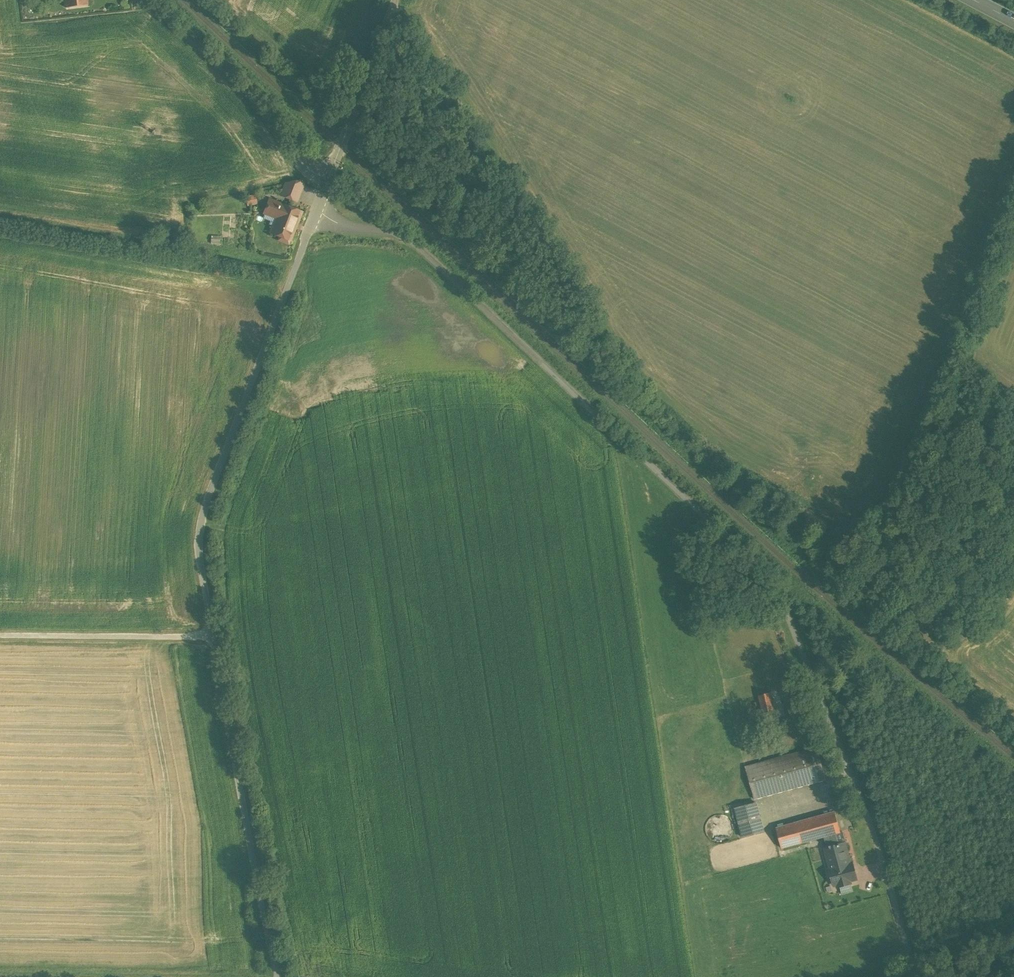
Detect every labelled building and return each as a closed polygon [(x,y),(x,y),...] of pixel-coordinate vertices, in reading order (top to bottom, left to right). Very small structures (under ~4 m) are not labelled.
[(296,181),(286,183),(281,196),(296,202),(303,184),(296,181)] [(259,204),(256,194),(247,196),(250,206),(259,204)] [(301,213),(270,200),(265,210),(278,215),(271,232),(280,236),(278,240),(288,245),(301,213)] [(765,715),(778,712),(773,692),(760,695),(765,715)] [(817,747),(745,767),(754,798),(826,779),(817,747)] [(756,802),(735,808),(743,838),(764,832),(756,802)] [(776,828),(782,848),(827,836),(836,833),(840,832),(835,812),(776,828)] [(710,818),(708,820),(707,822),(706,824),(706,826),(705,828),(705,830),(706,832),(706,834),(707,836),(708,838),(710,839),(712,841),(714,842),(716,843),(718,843),(720,843),(722,843),(724,843),(726,842),(728,841),(730,839),(731,838),(732,836),(733,834),(734,832),(734,830),(734,828),(734,826),(733,824),(732,822),(731,820),(730,818),(728,817),(726,816),(724,815),(722,814),(720,814),(718,814),(716,815),(713,816),(712,817),(710,818)] [(836,833),(827,836),(830,847),(825,849),(836,885),(854,879),(846,852),(848,852),(845,843),(839,845),(836,833)]
